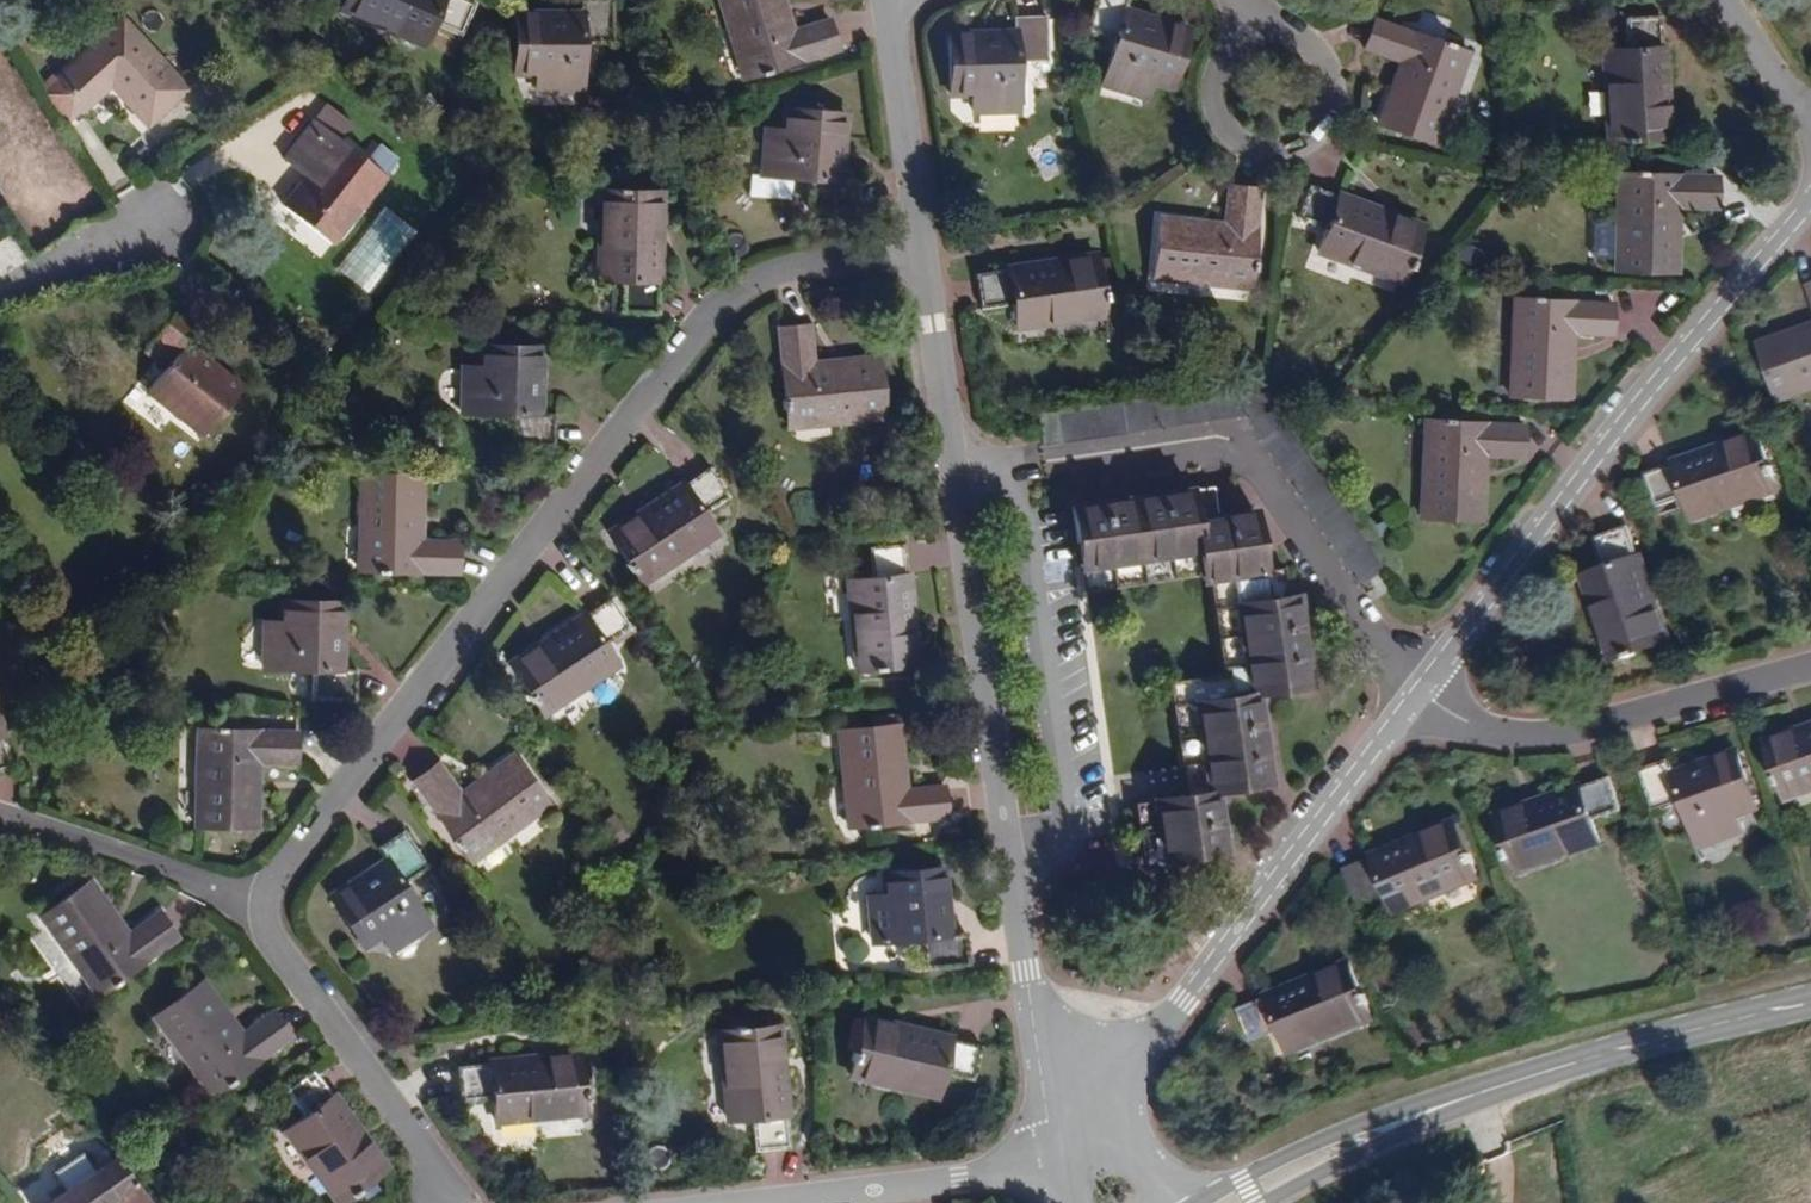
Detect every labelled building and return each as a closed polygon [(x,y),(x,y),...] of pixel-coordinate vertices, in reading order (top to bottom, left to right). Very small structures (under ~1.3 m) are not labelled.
[(399,21),(396,26),(431,44),(443,23),(470,38),(487,6),(476,0),(360,0),(399,21)] [(516,12),(517,71),(538,72),(538,88),(585,89),(585,42),(614,43),(613,0),(584,0),(584,12),(516,12)] [(835,50),(827,21),(791,30),(782,0),(721,0),(731,36),(738,35),(751,77),(835,50)] [(1190,21),(1124,5),(1125,0),(1091,0),(1084,26),(1123,36),(1112,79),(1156,90),(1161,73),(1176,77),(1190,21)] [(101,2),(48,72),(33,90),(66,115),(102,70),(143,102),(163,77),(134,54),(147,36),(101,2)] [(1041,55),(1045,12),(1016,8),(1014,26),(947,18),(942,75),(971,80),(970,97),(1016,102),(1021,53),(1041,55)] [(1466,43),(1380,8),(1368,37),(1404,52),(1380,112),(1435,135),(1456,85),(1451,83),(1466,43)] [(1658,42),(1655,11),(1617,12),(1618,44),(1593,45),(1595,85),(1603,84),(1606,132),(1667,129),(1663,42),(1658,42)] [(33,90),(48,72),(42,67),(27,85),(33,90)] [(288,172),(331,141),(343,125),(318,106),(274,161),(288,172)] [(839,182),(842,116),(784,110),(782,134),(766,134),(763,175),(808,180),(807,210),(852,214),(854,183),(839,182)] [(358,160),(331,141),(288,172),(296,178),(273,207),(322,244),(389,159),(372,144),(358,160)] [(1713,203),(1712,172),(1622,172),(1622,218),(1615,219),(1615,270),(1675,268),(1675,204),(1713,203)] [(1403,276),(1424,223),(1339,191),(1338,194),(1312,184),(1299,214),(1326,226),(1317,249),(1352,262),(1354,258),(1403,276)] [(1250,281),(1238,190),(1205,194),(1210,232),(1148,241),(1156,302),(1205,296),(1205,286),(1250,281)] [(381,207),(334,270),(365,292),(411,229),(381,207)] [(645,308),(690,309),(690,294),(677,293),(677,228),(618,225),(617,246),(599,246),(599,290),(645,292),(645,308)] [(1094,307),(1092,249),(1003,252),(1003,255),(970,257),(971,291),(1004,292),(1004,315),(1035,315),(1035,309),(1094,307)] [(1619,335),(1617,305),(1526,311),(1530,361),(1523,362),(1528,407),(1587,402),(1582,338),(1619,335)] [(185,333),(162,316),(132,353),(154,371),(136,394),(192,438),(231,389),(177,345),(185,333)] [(1760,342),(1780,398),(1810,387),(1810,324),(1760,342)] [(805,326),(776,329),(785,420),(827,417),(828,424),(880,419),(874,358),(810,363),(805,326)] [(543,352),(484,350),(485,372),(466,372),(467,415),(512,418),(514,447),(557,448),(558,419),(544,418),(543,352)] [(1533,456),(1531,426),(1438,431),(1442,482),(1433,483),(1437,526),(1498,522),(1494,460),(1533,456)] [(1775,486),(1757,433),(1673,461),(1673,465),(1646,474),(1656,505),(1685,496),(1693,516),(1728,505),(1728,502),(1775,486)] [(420,479),(362,476),(359,526),(368,527),(366,570),(454,575),(456,544),(418,542),(420,479)] [(721,506),(702,476),(682,490),(679,487),(606,534),(635,578),(677,551),(679,556),(711,534),(700,519),(721,506)] [(1067,504),(1078,565),(1222,541),(1246,683),(1193,692),(1208,785),(1184,789),(1154,794),(1165,856),(1186,852),(1225,844),(1215,784),(1269,774),(1254,687),(1310,679),(1295,589),(1287,591),(1266,594),(1262,566),(1251,507),(1213,514),(1207,481),(1067,504)] [(1636,564),(1625,531),(1594,541),(1606,575),(1582,584),(1595,620),(1601,618),(1618,665),(1669,646),(1641,562),(1636,564)] [(1222,541),(1078,565),(1082,590),(1202,571),(1218,664),(1165,674),(1184,789),(1208,785),(1193,692),(1246,683),(1222,541)] [(911,598),(906,548),(870,552),(874,583),(876,601),(852,603),(856,642),(862,641),(866,673),(921,665),(915,597),(911,598)] [(1282,563),(1262,566),(1266,594),(1287,591),(1282,563)] [(633,630),(613,601),(587,618),(585,616),(511,664),(542,711),(584,685),(586,688),(619,666),(607,648),(633,630)] [(341,603),(284,602),(283,623),(265,623),(264,669),(312,670),(313,699),(354,699),(356,671),(342,671),(341,603)] [(906,793),(898,728),(837,735),(843,784),(850,784),(855,831),(947,820),(944,788),(906,793)] [(1765,741),(1781,791),(1810,784),(1810,729),(1765,741)] [(296,735),(206,732),(205,773),(198,773),(196,825),(253,828),(257,764),(295,765),(296,735)] [(1754,807),(1737,750),(1675,769),(1671,757),(1639,765),(1652,807),(1684,798),(1693,827),(1692,828),(1696,843),(1741,831),(1736,813),(1754,807)] [(544,801),(508,751),(458,788),(444,770),(417,789),(468,862),(507,836),(504,831),(544,801)] [(1619,806),(1608,775),(1578,786),(1576,784),(1494,811),(1512,863),(1558,847),(1561,854),(1597,842),(1588,817),(1619,806)] [(1165,856),(1154,794),(1131,797),(1145,866),(1187,859),(1186,852),(1165,856)] [(1472,873),(1452,823),(1371,856),(1372,859),(1343,870),(1355,901),(1384,890),(1393,913),(1430,898),(1427,893),(1472,873)] [(423,870),(398,833),(372,851),(381,865),(326,902),(359,953),(379,939),(387,952),(422,927),(396,889),(423,870)] [(183,934),(165,907),(128,931),(92,879),(41,913),(69,955),(77,951),(103,988),(183,934)] [(945,945),(931,879),(871,892),(874,911),(860,916),(869,959),(914,951),(921,981),(965,973),(959,942),(945,945)] [(1362,994),(1338,947),(1256,986),(1257,988),(1230,1000),(1246,1031),(1275,1018),(1284,1037),(1320,1021),(1318,1015),(1362,994)] [(213,1084),(290,1031),(272,1006),(238,1028),(202,977),(152,1012),(180,1054),(188,1050),(198,1065),(213,1084)] [(947,1047),(861,1026),(847,1083),(896,1096),(895,1099),(931,1108),(938,1083),(967,1090),(975,1057),(946,1050),(947,1047)] [(776,1033),(724,1039),(728,1086),(722,1087),(725,1126),(744,1125),(747,1156),(781,1153),(776,1084),(780,1084),(776,1033)] [(487,1065),(455,1068),(459,1100),(489,1098),(491,1121),(530,1119),(530,1114),(580,1111),(574,1054),(487,1060),(487,1065)] [(328,1093),(310,1068),(284,1085),(301,1112),(281,1125),(302,1157),(308,1154),(337,1195),(382,1163),(332,1090),(328,1093)] [(131,1175),(115,1152),(45,1202),(106,1202),(112,1199),(114,1202),(152,1202),(131,1175)]
